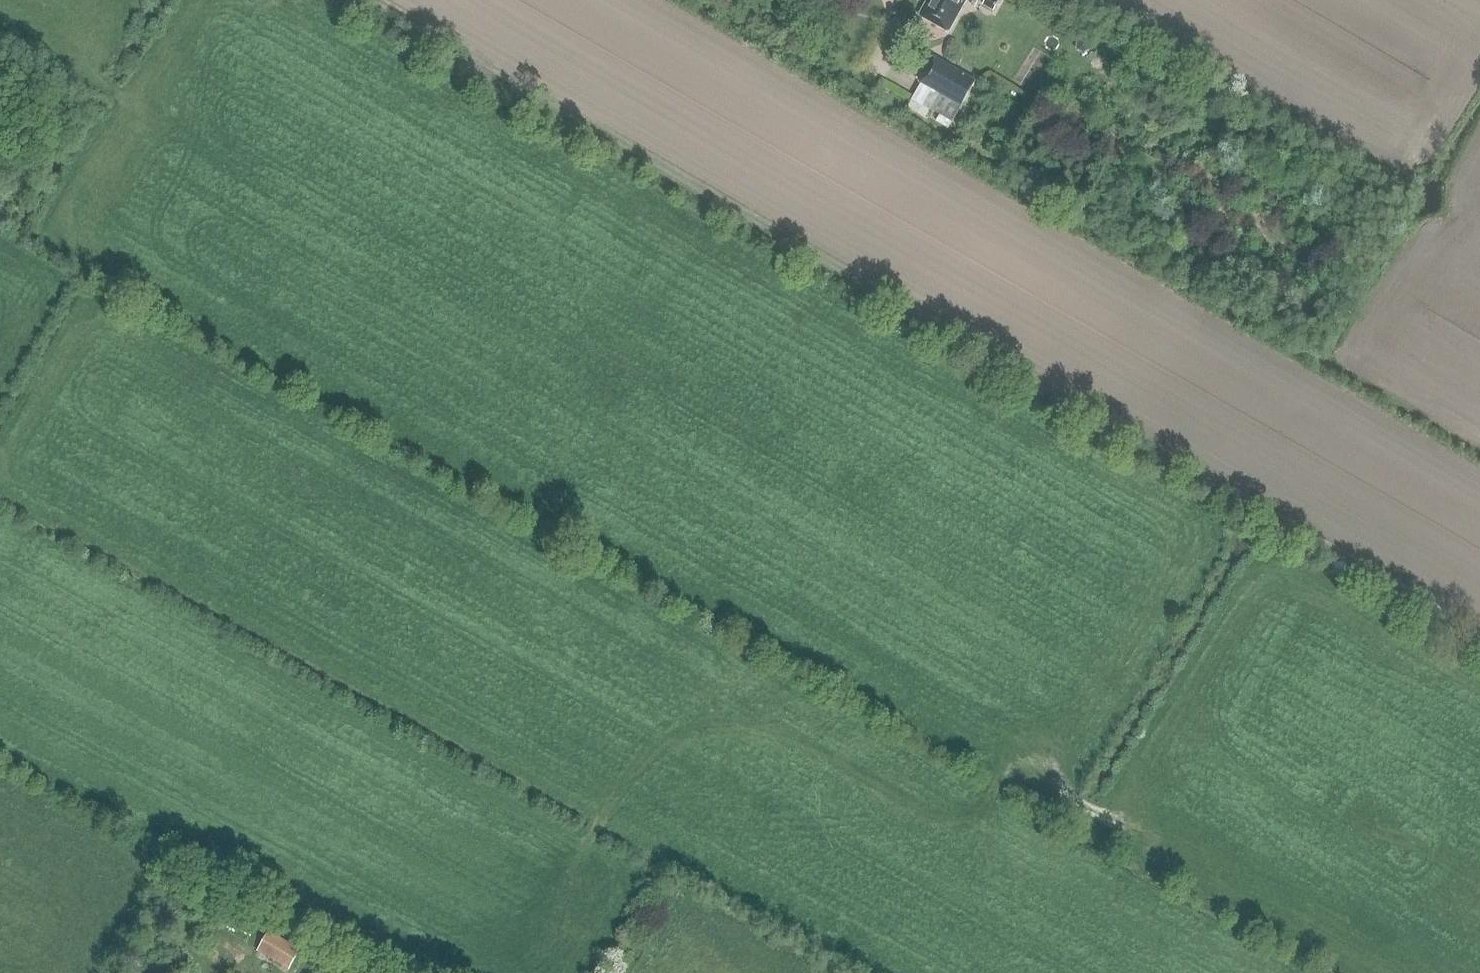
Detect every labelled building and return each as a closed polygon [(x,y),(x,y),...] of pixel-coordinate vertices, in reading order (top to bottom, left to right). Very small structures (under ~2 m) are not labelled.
[(965,0),(929,0),(923,13),(950,28),(965,0)] [(998,0),(983,0),(981,4),(992,11),(999,0),(998,0)] [(1082,54),(1090,50),(1090,41),(1083,37),(1075,41),(1075,50),(1082,54)] [(974,81),(932,57),(918,82),(920,84),(911,99),(951,122),(974,81)] [(290,967),(300,948),(265,930),(255,948),(290,967)]
